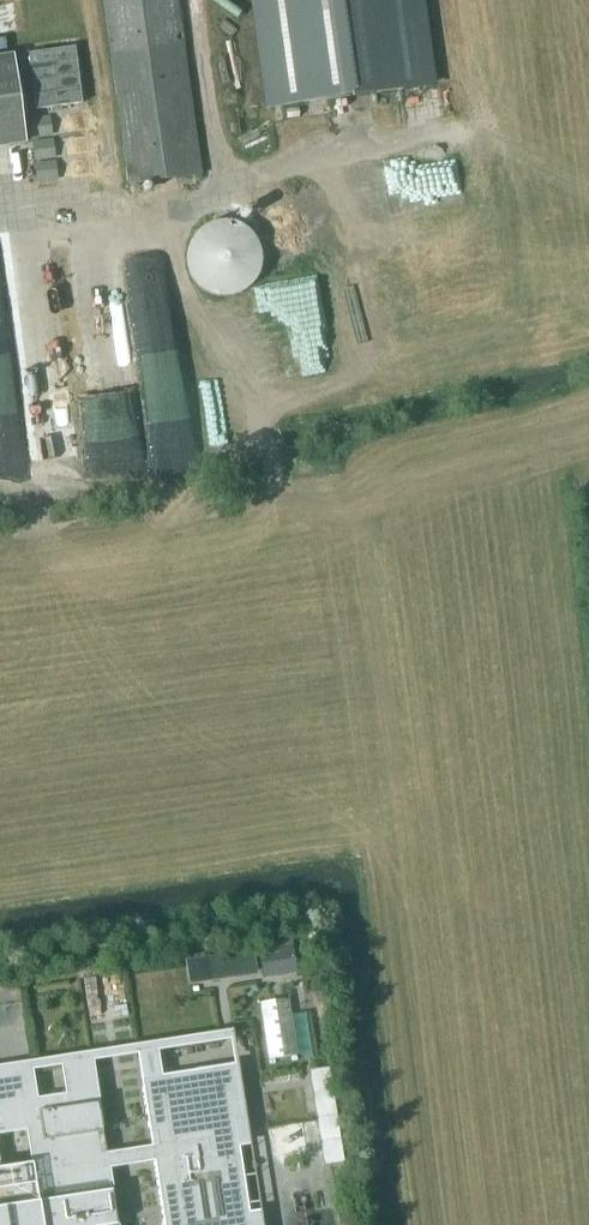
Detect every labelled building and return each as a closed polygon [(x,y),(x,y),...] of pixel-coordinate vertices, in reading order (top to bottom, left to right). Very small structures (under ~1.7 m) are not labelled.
[(177,0),(104,0),(126,182),(198,174),(177,0)] [(274,103),(435,81),(424,0),(259,0),(274,103)] [(35,108),(83,103),(78,46),(29,51),(35,108)] [(24,138),(13,52),(0,54),(0,141),(24,138)] [(81,111),(64,114),(66,133),(83,131),(81,111)] [(46,116),(29,119),(31,139),(49,136),(46,116)] [(84,134),(67,136),(69,156),(87,153),(84,134)] [(49,138),(31,141),(34,160),(52,158),(49,138)] [(87,156),(70,158),(72,177),(90,175),(87,156)] [(52,159),(34,161),(36,181),(54,179),(52,159)] [(186,262),(187,268),(189,274),(192,280),(195,285),(200,289),(205,292),(210,295),(216,296),(222,297),(229,297),(235,296),(240,293),(246,290),(250,286),(254,282),(257,276),(260,271),(261,265),(262,259),(261,252),(259,247),(257,241),(254,236),(249,231),(245,227),(239,224),(233,222),(227,221),(221,221),(215,222),(209,224),(204,227),(199,230),(195,235),(191,240),(188,245),(186,251),(186,262)] [(292,944),(258,949),(262,979),(296,974),(292,944)] [(187,958),(191,983),(261,971),(256,946),(187,958)] [(293,989),(264,993),(273,1050),(302,1045),(293,989)] [(114,1167),(153,1161),(163,1224),(264,1224),(262,1210),(250,1212),(237,1120),(245,1119),(237,1063),(233,1063),(233,1064),(140,1079),(149,1134),(156,1133),(157,1145),(110,1153),(102,1100),(71,1105),(69,1092),(28,1098),(24,1069),(18,1070),(18,1071),(0,1074),(0,1224),(123,1224),(114,1167)] [(329,1067),(315,1069),(309,1070),(324,1166),(330,1165),(344,1162),(329,1067)]
